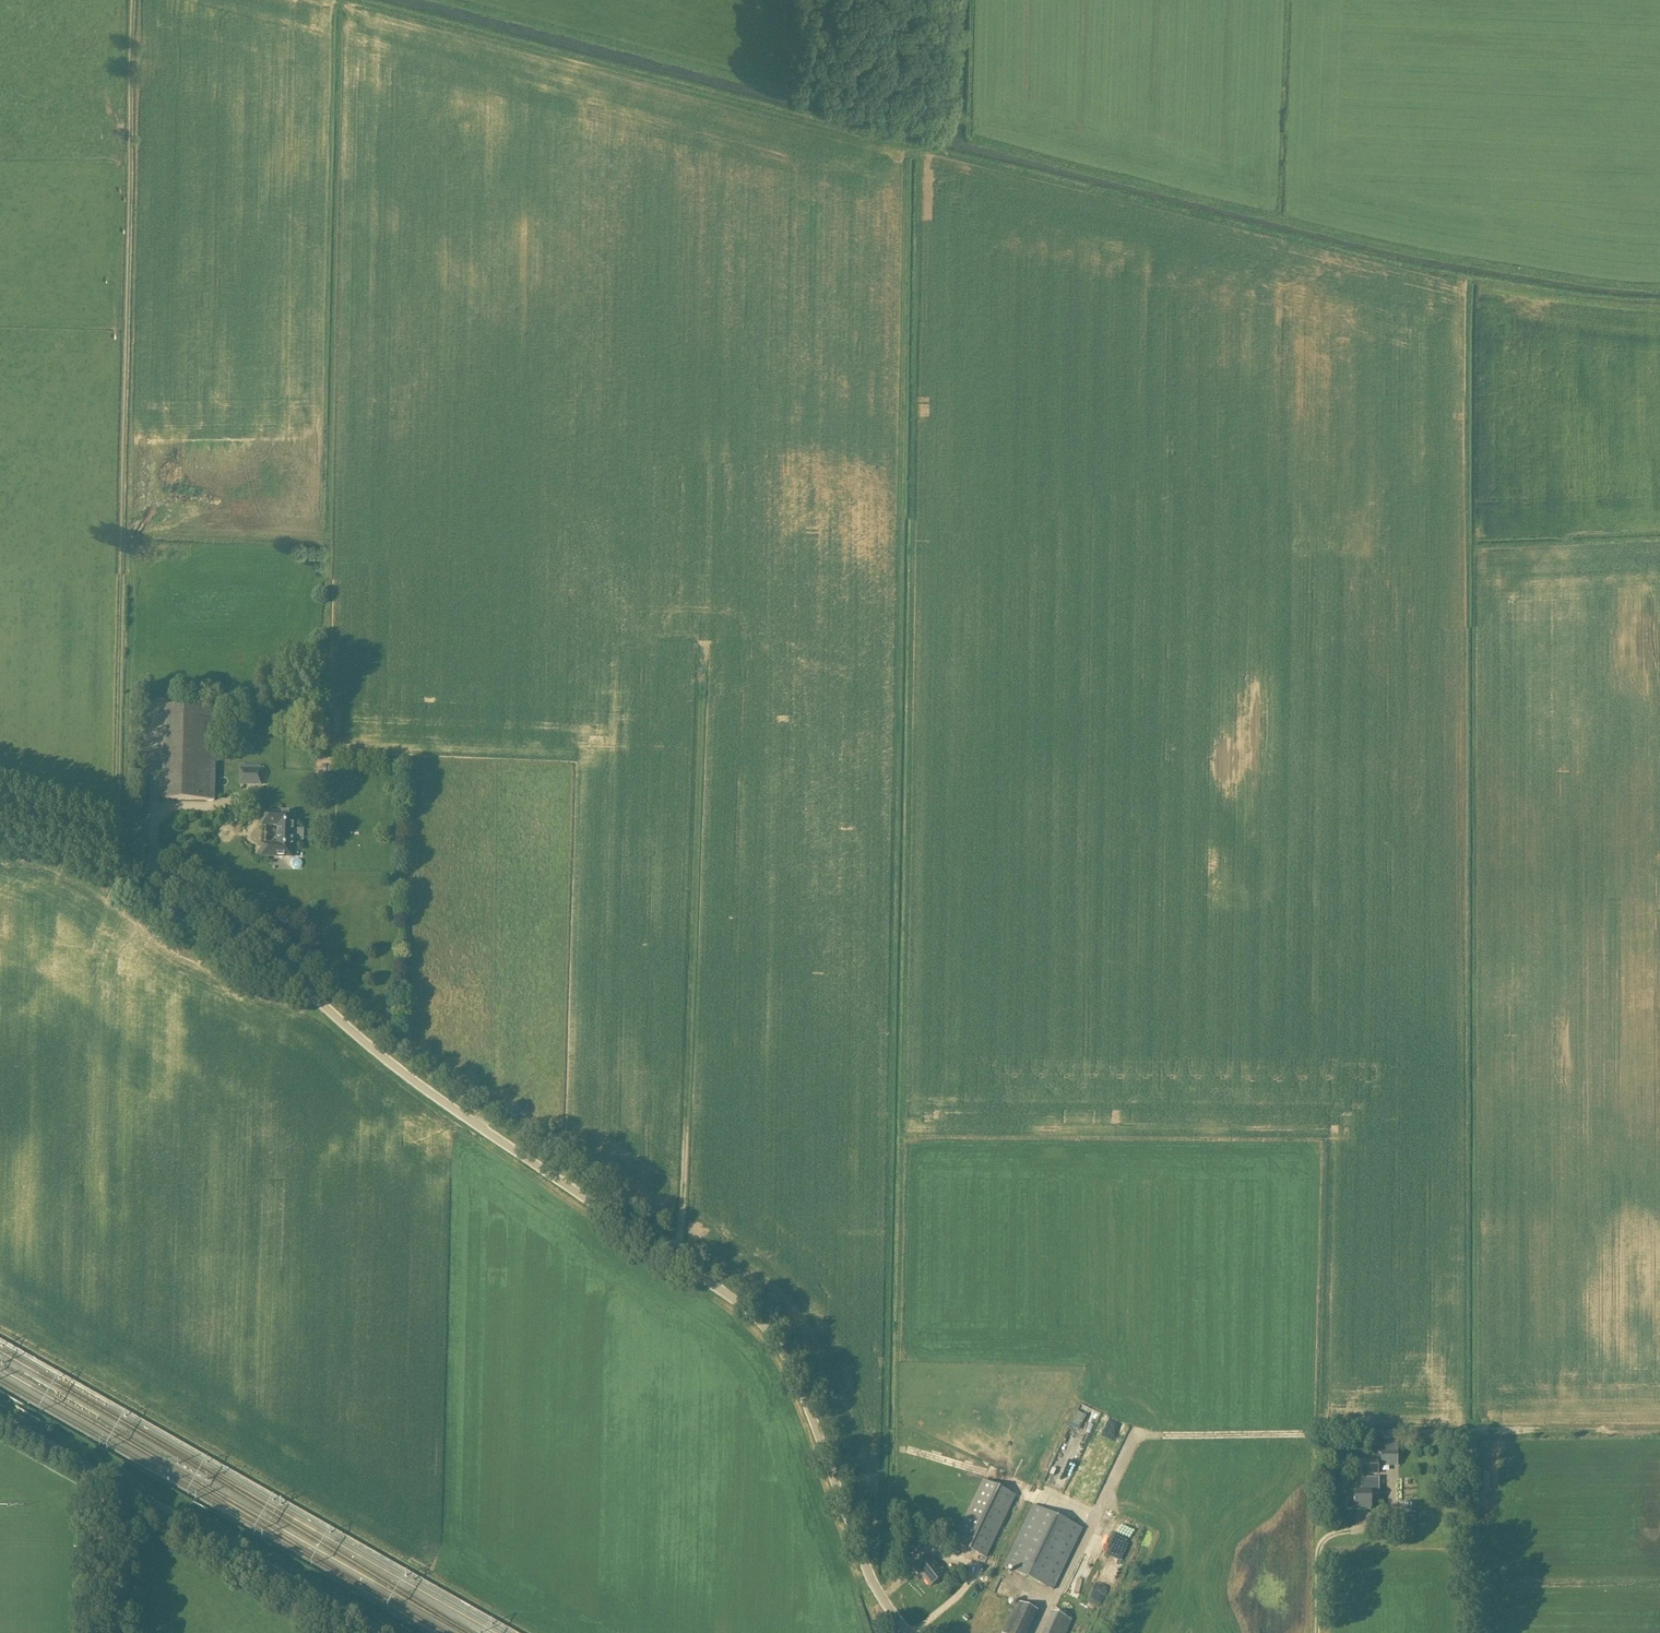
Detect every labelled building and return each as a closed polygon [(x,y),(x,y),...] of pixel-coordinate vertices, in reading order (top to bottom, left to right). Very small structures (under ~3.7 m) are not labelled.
[(165,707),(163,800),(214,801),(217,708),(165,707)] [(240,770),(240,785),(261,785),(261,771),(240,770)] [(261,857),(292,858),(293,814),(262,813),(262,825),(278,826),(278,845),(261,845),(261,857)] [(1382,1455),(1382,1456),(1382,1464),(1398,1463),(1398,1456),(1397,1455),(1397,1445),(1382,1445),(1382,1455)] [(1362,1475),(1379,1475),(1379,1460),(1362,1461),(1362,1475)] [(1491,1493),(1491,1474),(1481,1474),(1481,1493),(1491,1493)] [(1354,1510),(1370,1510),(1370,1495),(1378,1494),(1378,1478),(1362,1478),(1362,1493),(1354,1494),(1354,1500),(1347,1500),(1347,1510),(1354,1510)] [(1015,1497),(983,1482),(954,1543),(985,1558),(1015,1497)] [(1033,1506),(1004,1567),(1053,1590),(1082,1529),(1033,1506)] [(913,1544),(917,1538),(912,1535),(909,1541),(913,1544)] [(930,1587),(944,1576),(928,1555),(913,1567),(918,1574),(919,1573),(930,1587)] [(1038,1612),(1017,1602),(1003,1632),(1028,1632),(1038,1612)] [(1043,1632),(1066,1632),(1071,1621),(1052,1613),(1043,1632)]
